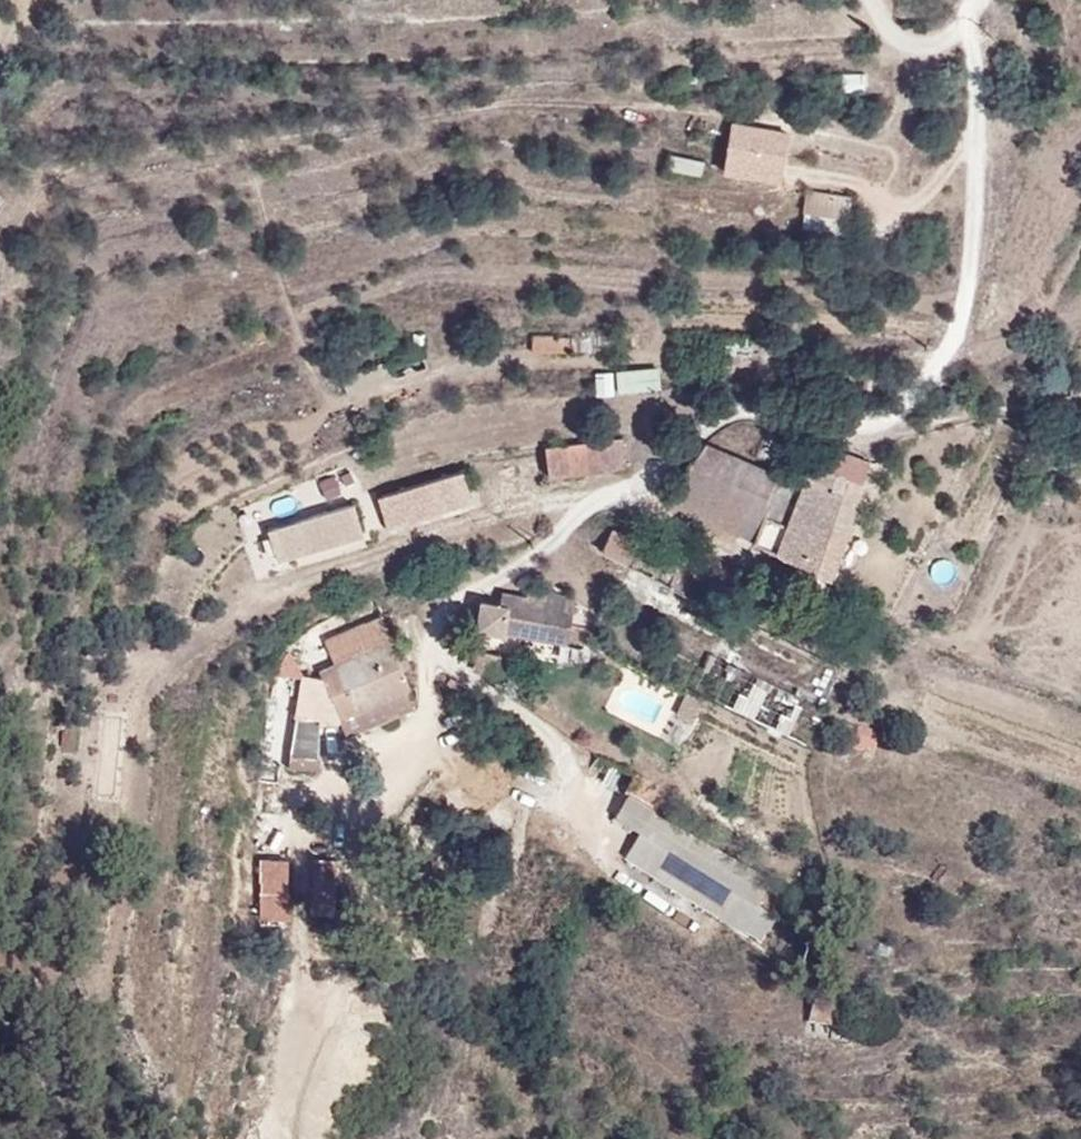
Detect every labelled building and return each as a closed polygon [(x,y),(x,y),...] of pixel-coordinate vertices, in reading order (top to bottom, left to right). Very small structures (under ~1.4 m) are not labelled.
[(788,138),(732,130),(725,177),(781,185),(788,138)] [(676,155),(673,168),(701,174),(704,161),(676,155)] [(851,219),(854,201),(806,195),(804,212),(851,219)] [(609,367),(610,342),(529,342),(528,368),(609,367)] [(652,397),(651,373),(596,373),(595,397),(652,397)] [(786,398),(786,390),(775,391),(776,402),(786,398)] [(794,485),(806,449),(765,434),(752,471),(794,485)] [(606,483),(599,448),(521,464),(523,488),(525,499),(606,483)] [(824,601),(864,467),(806,449),(793,490),(692,458),(671,480),(673,481),(756,507),(742,554),(740,561),(804,581),(799,595),(824,601)] [(521,464),(520,458),(471,466),(475,496),(523,488),(521,464)] [(742,554),(756,507),(673,481),(666,528),(742,554)] [(366,562),(456,532),(446,496),(355,526),(366,562)] [(345,569),(335,532),(245,564),(254,601),(345,569)] [(640,571),(648,551),(618,542),(611,562),(640,571)] [(687,566),(663,551),(650,546),(648,551),(640,571),(633,588),(672,605),(675,598),(687,566)] [(370,663),(346,594),(290,612),(298,635),(281,641),(298,689),(365,665),(370,663)] [(495,609),(490,634),(581,652),(585,632),(588,617),(578,616),(580,604),(559,597),(558,603),(540,599),(539,604),(515,599),(512,612),(495,609)] [(585,632),(581,652),(605,656),(607,638),(585,632)] [(370,679),(365,665),(298,689),(303,703),(370,679)] [(280,693),(256,692),(248,742),(277,744),(280,693)] [(702,711),(684,703),(674,724),(692,732),(702,711)] [(873,761),(880,740),(854,732),(848,754),(873,761)] [(779,885),(635,802),(598,866),(742,950),(779,885)] [(312,859),(316,907),(348,905),(345,856),(312,859)] [(259,919),(290,919),(290,857),(259,857),(259,919)] [(841,1038),(846,1014),(814,1008),(808,1034),(841,1038)]
